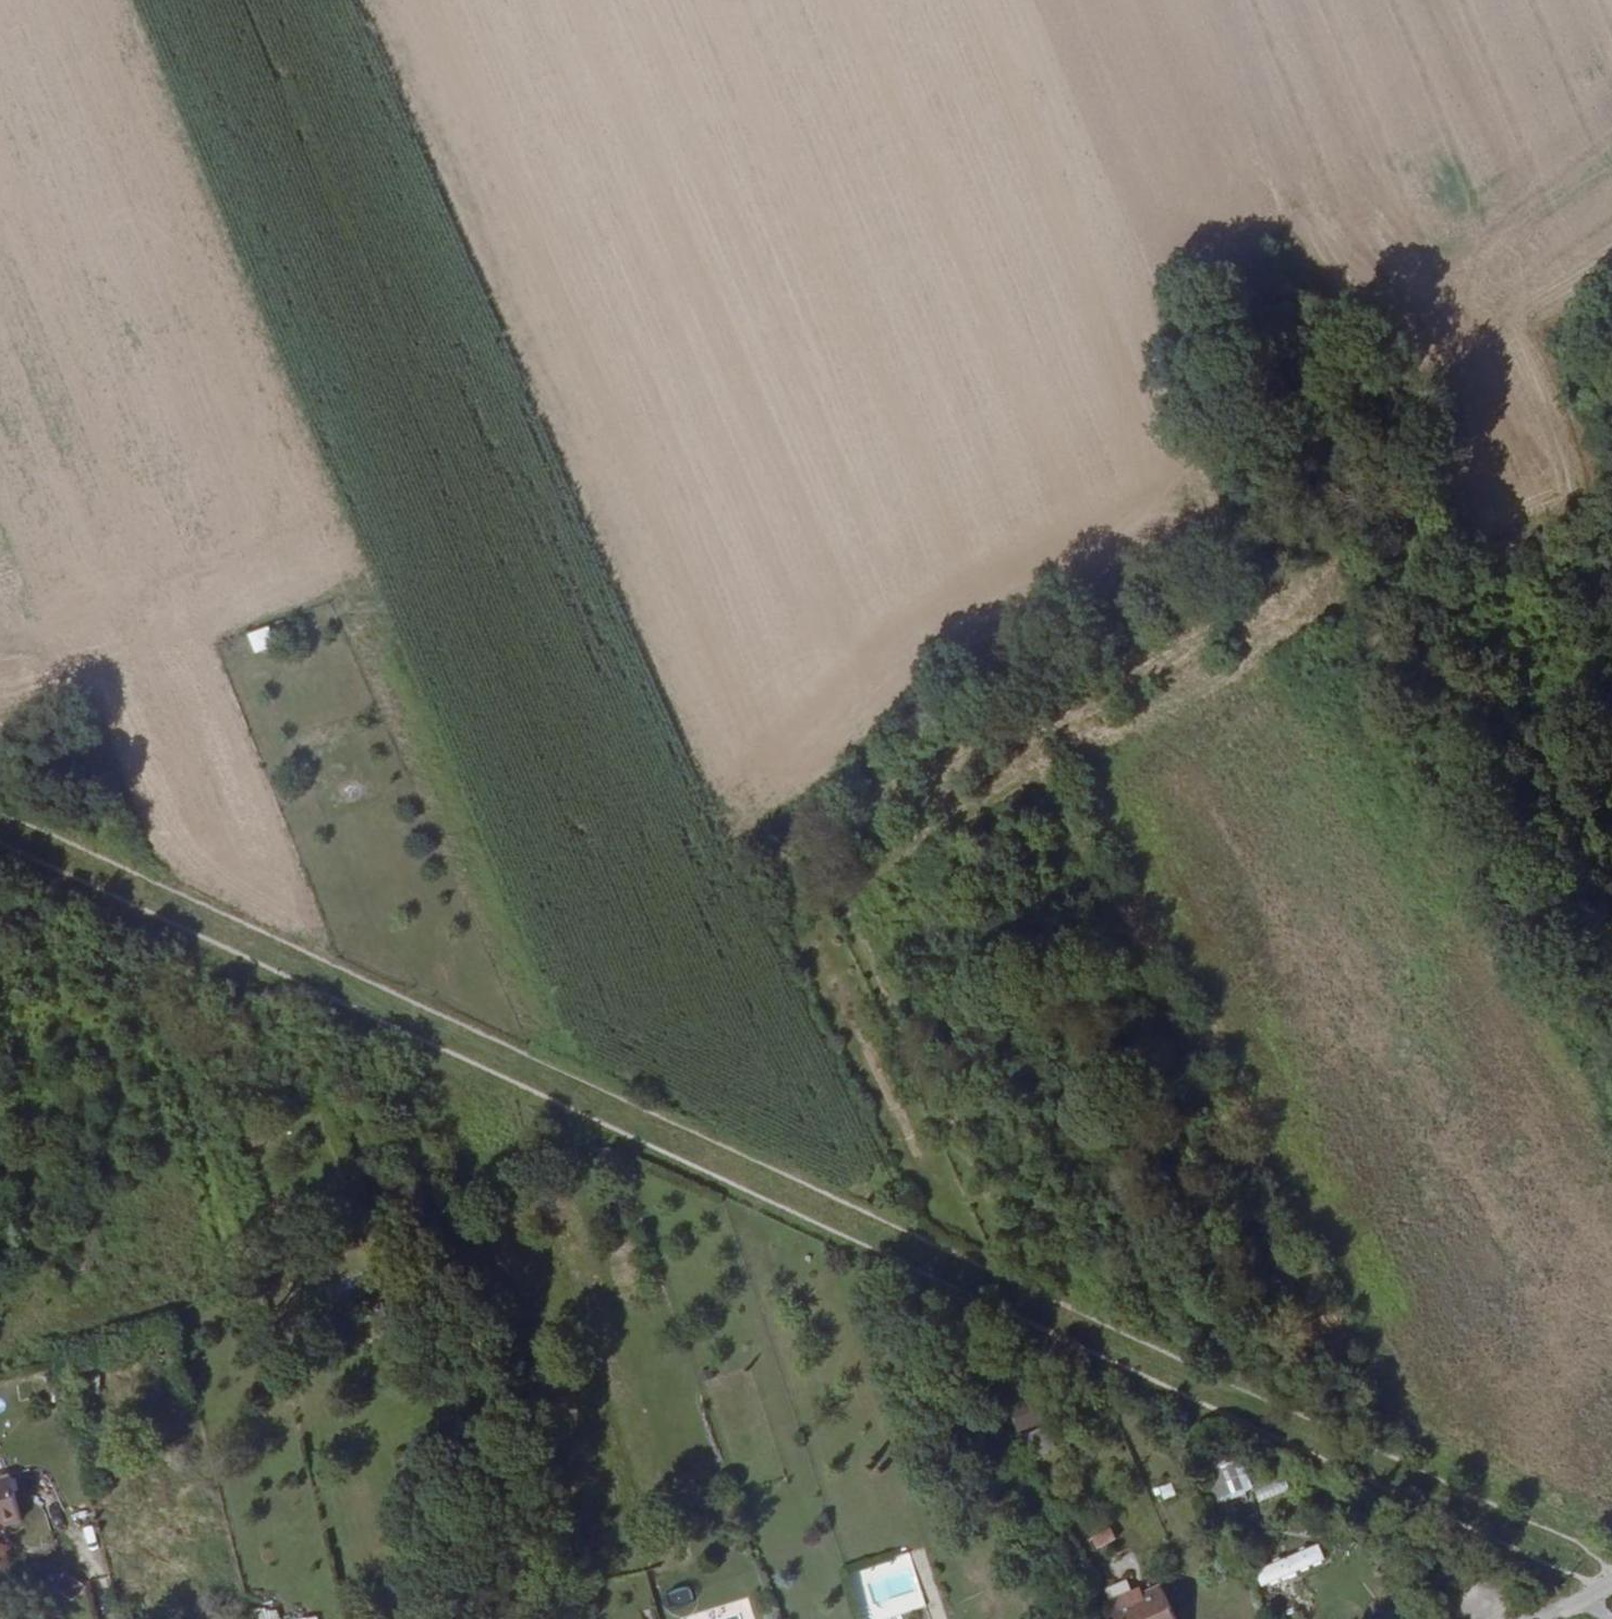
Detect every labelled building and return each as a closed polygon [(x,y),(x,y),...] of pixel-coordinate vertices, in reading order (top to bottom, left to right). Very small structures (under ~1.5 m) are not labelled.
[(253,654),(273,648),(267,628),(247,635),(253,654)] [(1220,1503),(1249,1494),(1238,1460),(1210,1468),(1220,1503)] [(0,1472),(0,1519),(18,1515),(8,1470),(0,1472)] [(1088,1536),(1095,1551),(1116,1541),(1109,1526),(1088,1536)] [(1254,1570),(1262,1590),(1326,1564),(1319,1544),(1254,1570)] [(74,1601),(82,1582),(62,1573),(53,1592),(74,1601)] [(1110,1597),(1119,1618),(1178,1618),(1163,1582),(1145,1589),(1137,1592),(1135,1587),(1110,1597)] [(257,1618),(275,1618),(273,1609),(256,1612),(257,1618)]
